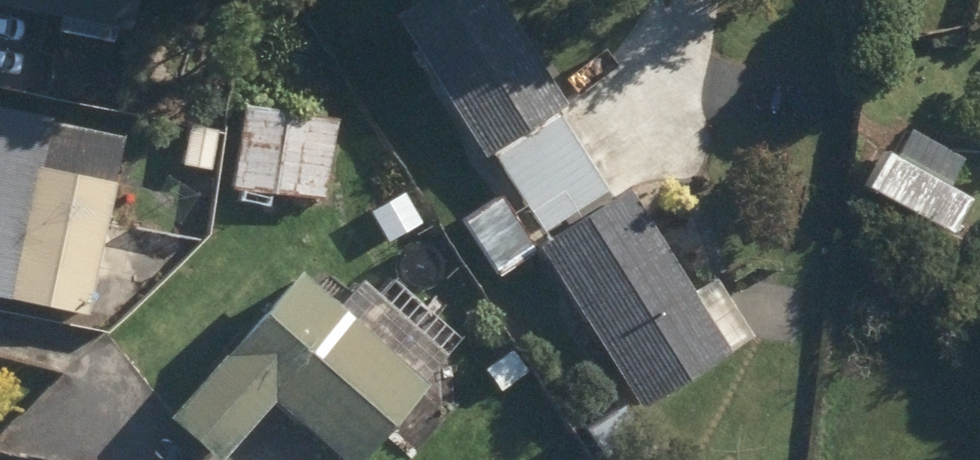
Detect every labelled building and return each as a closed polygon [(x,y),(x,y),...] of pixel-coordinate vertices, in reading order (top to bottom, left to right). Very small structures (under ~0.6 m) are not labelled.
[(132,35),(139,0),(0,0),(0,8),(132,35)] [(561,116),(568,112),(500,0),(432,0),(402,19),(488,158),(494,153),(546,237),(611,197),(561,116)] [(235,192),(325,204),(335,126),(246,114),(235,192)] [(186,167),(214,172),(220,134),(191,131),(186,167)] [(957,201),(873,155),(855,191),(938,236),(957,201)] [(92,318),(120,187),(36,169),(17,261),(0,257),(0,291),(9,293),(8,301),(92,318)] [(645,412),(734,357),(633,194),(545,249),(645,412)] [(464,224),(502,279),(541,253),(504,198),(464,224)] [(341,459),(372,459),(433,389),(305,279),(178,426),(217,459),(231,459),(278,406),(341,459)] [(610,459),(614,459),(641,441),(621,413),(591,433),(610,459)]
